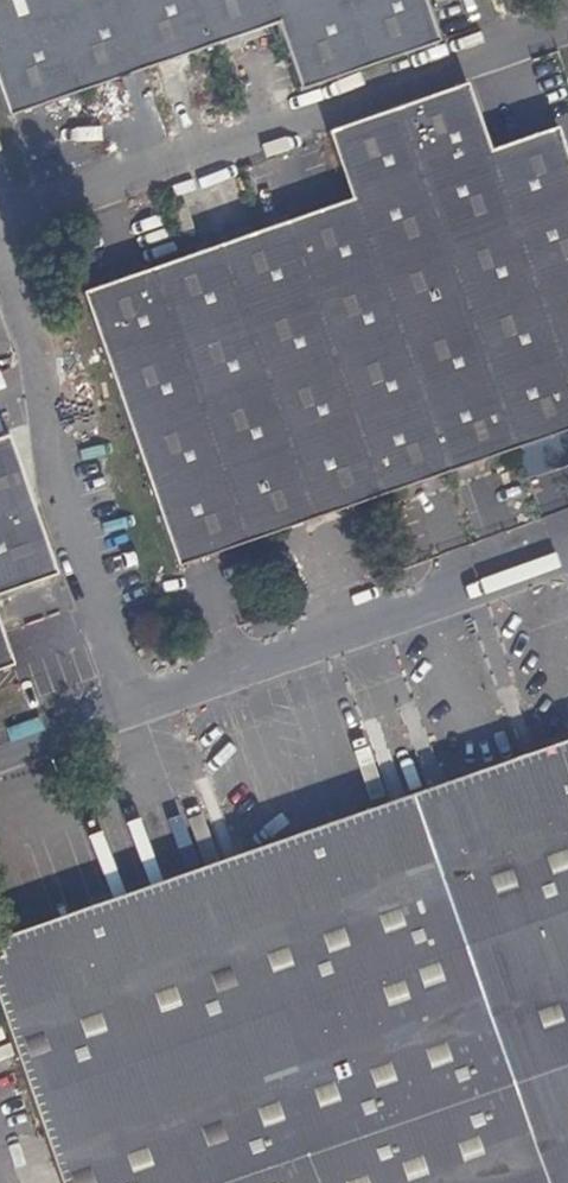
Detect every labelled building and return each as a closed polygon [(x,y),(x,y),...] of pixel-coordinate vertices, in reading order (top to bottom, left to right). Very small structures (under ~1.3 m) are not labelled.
[(10,116),(279,23),(301,90),(438,42),(425,0),(0,0),(0,88),(10,116)] [(351,200),(83,292),(179,565),(567,429),(567,153),(559,126),(492,149),(469,83),(331,130),(351,200)] [(8,434),(0,437),(0,594),(58,573),(8,434)] [(14,663),(0,623),(0,668),(14,663)] [(567,760),(567,741),(0,940),(0,942),(5,957),(567,760)] [(5,957),(0,958),(0,1001),(63,1182),(567,1182),(567,760),(5,957)]
